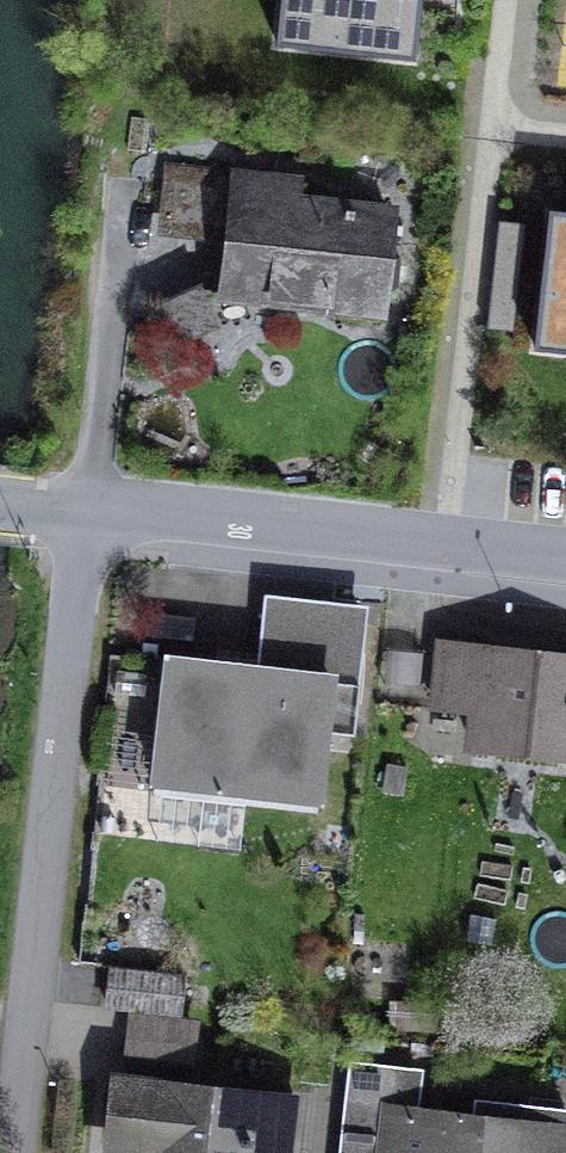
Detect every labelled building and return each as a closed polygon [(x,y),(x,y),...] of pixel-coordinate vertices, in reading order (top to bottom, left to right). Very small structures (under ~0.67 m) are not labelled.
[(277,45),(415,60),(422,0),(282,0),(277,45)] [(162,215),(230,222),(235,177),(166,170),(162,215)] [(276,200),(278,182),(235,177),(230,222),(223,294),(376,311),(387,212),(276,200)] [(535,349),(565,353),(565,212),(550,210),(535,349)] [(171,343),(215,323),(199,289),(156,309),(171,343)] [(256,671),(324,679),(331,620),(367,624),(369,607),(265,595),(256,671)] [(245,803),(316,811),(324,732),(328,698),(358,702),(367,624),(331,620),(324,679),(256,671),(171,662),(156,792),(162,793),(245,803)] [(565,762),(565,662),(442,646),(434,708),(477,713),(472,749),(565,762)] [(324,732),(354,736),(358,702),(328,698),(324,732)] [(473,836),(529,846),(540,788),(483,778),(473,836)] [(156,840),(240,850),(245,803),(162,793),(156,840)] [(180,1015),(184,977),(112,969),(108,1007),(180,1015)] [(189,1060),(193,1028),(133,1021),(130,1053),(189,1060)] [(565,1136),(565,1113),(478,1104),(476,1121),(414,1114),(391,1112),(395,1070),(353,1066),(344,1146),(384,1151),(384,1152),(564,1152),(565,1136)] [(414,1114),(419,1073),(395,1070),(391,1112),(414,1114)] [(297,1101),(117,1081),(110,1147),(152,1151),(152,1152),(291,1152),(297,1101)]
